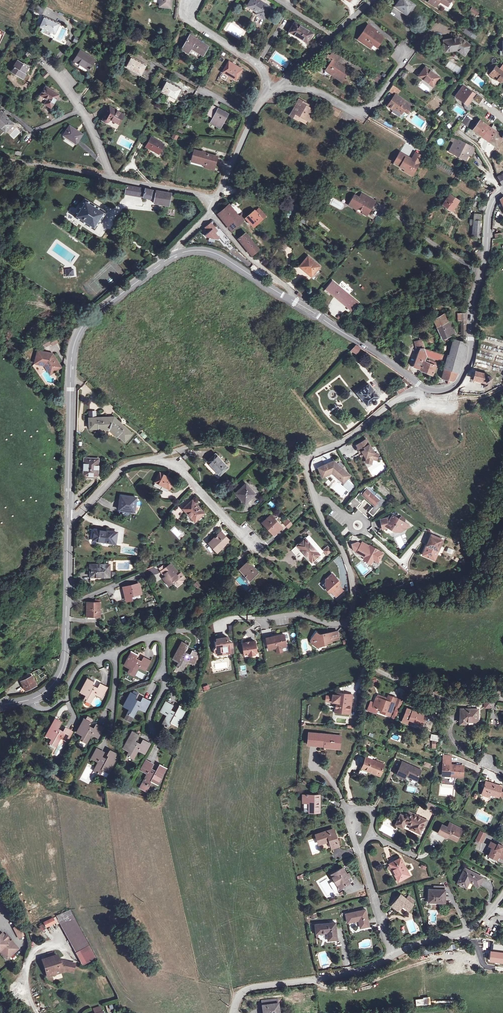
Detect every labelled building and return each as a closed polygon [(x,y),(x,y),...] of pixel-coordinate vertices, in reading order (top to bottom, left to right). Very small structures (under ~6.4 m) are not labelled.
[(247,6),(254,10),(255,9),(258,11),(256,14),(263,18),(270,7),(257,0),(251,0),(247,6)] [(396,5),(403,11),(403,12),(408,15),(415,5),(408,0),(400,0),(396,5)] [(39,4),(36,10),(42,13),(45,7),(39,4)] [(44,17),(39,26),(43,28),(51,32),(55,34),(59,24),(44,17)] [(295,22),(291,30),(294,32),(293,34),(307,43),(313,34),(295,22)] [(363,40),(361,41),(370,48),(373,43),(377,46),(382,39),(374,33),(376,32),(367,26),(363,32),(367,34),(363,40)] [(475,38),(476,35),(465,29),(463,32),(475,38)] [(456,39),(444,41),(445,51),(454,50),(454,49),(457,49),(457,50),(462,53),(465,49),(468,51),(471,46),(460,38),(459,38),(458,35),(455,36),(456,39)] [(190,36),(182,50),(188,53),(191,48),(203,55),(208,46),(190,36)] [(80,51),(74,60),(89,70),(95,60),(80,51)] [(332,61),(326,70),(341,81),(349,70),(337,62),(340,57),(333,52),(329,57),(329,58),(332,61)] [(131,57),(126,66),(141,74),(146,65),(131,57)] [(18,60),(11,71),(23,79),(26,74),(25,73),(26,71),(25,70),(28,66),(24,63),(24,64),(18,60)] [(229,61),(222,72),(236,80),(242,69),(229,61)] [(488,70),(491,72),(489,75),(497,80),(500,82),(502,79),(502,72),(492,64),(488,70)] [(426,67),(419,76),(433,87),(440,78),(433,73),(433,74),(431,73),(432,72),(426,67)] [(377,74),(373,79),(380,84),(384,79),(377,74)] [(166,80),(160,91),(176,99),(182,89),(166,80)] [(393,85),(389,91),(395,95),(396,95),(400,90),(393,85)] [(46,87),(40,95),(47,99),(45,104),(51,107),(59,95),(46,87)] [(461,89),(456,96),(460,99),(459,100),(463,103),(464,102),(468,105),(471,101),(470,100),(471,98),(479,104),(483,98),(475,93),(474,94),(466,87),(463,91),(461,89)] [(395,95),(388,106),(393,109),(394,108),(401,113),(404,110),(405,108),(409,111),(412,106),(396,95),(395,95)] [(299,99),(290,115),(296,119),(299,115),(300,116),(307,120),(313,110),(307,107),(304,105),(305,103),(299,99)] [(213,117),(218,108),(212,105),(208,114),(213,117)] [(332,105),(328,111),(337,116),(340,111),(332,105)] [(104,117),(103,119),(104,121),(105,122),(107,122),(109,121),(110,119),(119,124),(124,115),(110,107),(104,117)] [(213,117),(211,122),(220,128),(228,114),(218,108),(213,117)] [(394,108),(393,109),(392,111),(399,117),(401,113),(394,108)] [(5,131),(13,124),(3,114),(0,112),(0,126),(5,131)] [(466,117),(462,122),(469,128),(473,122),(466,117)] [(480,120),(473,130),(482,136),(489,127),(480,120)] [(70,126),(64,135),(76,143),(82,134),(70,126)] [(489,127),(482,136),(489,141),(496,131),(491,128),(489,127)] [(489,141),(496,147),(502,138),(502,134),(502,135),(502,136),(496,131),(489,141)] [(151,137),(146,146),(151,149),(151,148),(159,153),(164,145),(151,137)] [(454,142),(449,151),(461,157),(462,155),(467,157),(469,154),(471,155),(472,154),(470,151),(473,147),(457,138),(455,143),(454,142)] [(194,150),(190,160),(204,165),(207,165),(208,163),(216,166),(219,158),(194,150)] [(406,156),(400,152),(394,161),(401,165),(400,166),(405,170),(406,168),(413,172),(419,163),(411,159),(410,161),(405,158),(406,156)] [(123,185),(122,190),(125,191),(125,193),(143,197),(145,188),(123,185)] [(145,188),(143,197),(150,198),(152,192),(157,193),(155,202),(169,205),(171,193),(145,188)] [(355,195),(349,205),(356,209),(359,209),(362,211),(363,213),(367,215),(372,207),(367,204),(370,199),(362,194),(359,198),(355,195)] [(450,194),(443,205),(452,211),(459,200),(450,194)] [(81,206),(74,216),(94,229),(105,212),(85,199),(82,204),(81,204),(80,204),(79,205),(81,206)] [(370,199),(367,204),(372,207),(375,202),(370,199)] [(229,205),(218,214),(228,226),(243,213),(234,202),(230,206),(229,205)] [(247,217),(246,218),(253,226),(265,215),(260,209),(256,212),(255,210),(247,217)] [(243,213),(228,226),(231,230),(246,218),(247,217),(243,213)] [(473,225),(472,236),(480,237),(482,214),(474,214),(474,220),(473,225)] [(211,223),(205,228),(209,232),(204,235),(206,237),(218,239),(220,237),(215,232),(217,231),(211,223)] [(246,234),(239,239),(252,255),(258,250),(246,234)] [(283,242),(280,247),(284,251),(288,246),(283,242)] [(308,256),(300,266),(303,270),(304,268),(312,275),(320,267),(308,256)] [(250,269),(261,275),(263,271),(252,265),(250,269)] [(304,268),(303,270),(311,277),(312,275),(304,268)] [(332,281),(326,288),(352,310),(358,302),(332,281)] [(461,321),(461,328),(465,328),(466,313),(457,314),(458,321),(461,321)] [(444,314),(433,319),(435,322),(438,330),(442,338),(450,335),(448,331),(450,330),(449,328),(452,327),(450,320),(447,321),(444,314)] [(49,338),(41,342),(44,347),(51,343),(50,340),(49,338)] [(454,339),(449,356),(462,360),(464,360),(466,354),(466,343),(454,339)] [(420,349),(414,367),(420,369),(423,360),(425,361),(427,356),(424,349),(421,340),(415,341),(417,349),(420,349)] [(356,345),(351,350),(356,354),(361,348),(356,345)] [(424,349),(427,356),(444,361),(446,355),(424,349)] [(38,351),(35,363),(44,365),(47,365),(51,373),(57,370),(56,369),(60,366),(53,355),(38,351)] [(448,355),(444,369),(458,373),(462,360),(449,356),(448,355)] [(420,369),(420,370),(432,375),(437,363),(429,360),(429,361),(428,363),(426,362),(425,361),(423,360),(420,369)] [(444,369),(442,377),(448,379),(447,384),(452,381),(453,380),(456,378),(458,373),(444,369)] [(47,371),(42,374),(47,382),(53,383),(54,378),(51,377),(47,371)] [(483,371),(478,374),(476,379),(478,384),(483,387),(489,386),(492,382),(492,376),(489,372),(483,371)] [(369,384),(357,393),(367,406),(379,397),(369,384)] [(96,418),(89,418),(90,428),(100,428),(110,428),(118,435),(125,441),(132,434),(114,417),(96,418)] [(110,428),(100,428),(100,430),(109,430),(117,437),(118,435),(110,428)] [(366,439),(357,445),(358,448),(357,449),(360,453),(362,451),(364,450),(365,452),(363,453),(365,457),(367,457),(366,460),(372,462),(373,459),(377,460),(379,454),(375,453),(366,439)] [(215,454),(207,462),(220,475),(228,467),(215,454)] [(84,464),(84,470),(87,470),(87,476),(92,476),(91,478),(97,478),(98,469),(99,465),(98,465),(98,459),(87,458),(87,464),(84,464)] [(333,462),(319,468),(322,476),(324,475),(325,476),(334,472),(336,474),(336,475),(340,480),(341,479),(344,482),(350,475),(342,468),(344,466),(338,460),(335,461),(337,464),(334,465),(333,462)] [(160,473),(155,482),(165,487),(164,489),(168,491),(173,480),(160,473)] [(270,482),(261,490),(264,493),(273,485),(270,482)] [(246,484),(236,493),(245,503),(255,494),(246,484)] [(361,491),(355,498),(361,503),(364,500),(365,498),(371,503),(370,505),(366,510),(371,514),(370,516),(371,517),(383,503),(385,501),(368,486),(365,487),(362,492),(361,491)] [(121,495),(119,509),(134,511),(136,497),(121,495)] [(192,501),(183,509),(195,521),(204,513),(192,501)] [(390,519),(381,521),(382,527),(387,526),(390,527),(395,530),(400,528),(402,531),(410,527),(403,522),(404,521),(401,519),(400,520),(392,515),(390,519)] [(271,516),(263,523),(274,534),(281,527),(271,516)] [(381,521),(379,521),(381,529),(390,527),(387,526),(382,527),(381,521)] [(94,529),(93,540),(116,543),(117,532),(94,529)] [(221,532),(210,543),(217,551),(229,541),(221,532)] [(309,535),(305,538),(320,554),(323,551),(309,535)] [(427,548),(425,549),(428,557),(437,554),(436,552),(438,551),(443,540),(431,535),(427,545),(427,548)] [(305,538),(297,545),(302,551),(311,562),(312,561),(319,555),(320,554),(305,538)] [(358,542),(351,543),(353,550),(356,552),(361,543),(358,542)] [(361,543),(356,552),(365,557),(372,561),(373,560),(378,562),(383,554),(370,546),(369,548),(361,543)] [(302,551),(297,545),(291,550),(297,556),(302,551)] [(319,555),(312,561),(315,565),(322,558),(319,555)] [(248,561),(239,568),(246,576),(249,573),(253,577),(258,572),(248,561)] [(162,570),(161,571),(163,575),(164,574),(166,576),(165,576),(163,578),(166,582),(167,581),(170,584),(174,581),(177,585),(183,581),(182,580),(185,578),(181,573),(177,576),(175,573),(177,571),(171,563),(165,568),(162,570)] [(91,565),(90,576),(109,576),(109,565),(91,565)] [(340,583),(332,574),(326,579),(325,585),(327,587),(326,588),(329,592),(331,591),(336,596),(343,590),(338,584),(340,583)] [(139,583),(123,587),(127,601),(132,599),(131,596),(141,593),(139,583)] [(85,613),(85,616),(91,616),(91,618),(95,618),(95,615),(100,615),(100,602),(87,602),(87,613),(85,613)] [(316,632),(312,638),(314,640),(315,642),(313,644),(318,647),(320,644),(323,645),(326,644),(326,643),(331,642),(331,640),(339,639),(337,631),(322,634),(322,635),(320,636),(320,635),(316,632)] [(284,634),(266,638),(268,650),(274,648),(286,645),(284,634)] [(216,647),(214,649),(215,653),(218,655),(221,654),(224,652),(228,651),(228,653),(233,652),(232,643),(230,643),(230,642),(229,642),(228,642),(227,642),(227,640),(228,640),(227,637),(217,639),(217,642),(216,642),(216,647)] [(246,644),(243,644),(244,654),(249,653),(255,652),(257,652),(255,641),(250,642),(250,643),(246,644)] [(182,642),(173,659),(179,662),(177,666),(183,670),(188,661),(194,664),(200,655),(193,651),(190,655),(186,654),(185,656),(183,655),(188,645),(182,642)] [(132,651),(124,665),(131,668),(128,672),(134,675),(139,667),(146,670),(151,661),(144,657),(141,662),(138,659),(137,661),(135,661),(138,654),(132,651)] [(30,672),(20,678),(26,690),(36,685),(30,672)] [(88,677),(80,691),(87,695),(85,699),(91,702),(95,694),(102,697),(107,688),(100,684),(98,688),(94,686),(93,688),(91,687),(94,681),(88,677)] [(131,692),(123,706),(130,709),(127,713),(133,716),(138,708),(145,711),(150,702),(143,698),(141,702),(137,700),(136,702),(134,701),(138,694),(134,692),(133,693),(131,692)] [(326,696),(326,701),(336,702),(335,712),(350,713),(352,695),(337,693),(337,695),(333,695),(332,697),(326,696)] [(374,703),(373,706),(378,708),(381,709),(380,712),(390,716),(394,705),(396,698),(392,697),(391,700),(389,700),(389,701),(376,697),(374,703)] [(166,701),(160,711),(167,715),(162,724),(168,727),(170,723),(177,726),(186,709),(180,705),(174,715),(173,714),(174,712),(170,710),(172,705),(166,701)] [(373,706),(374,703),(370,702),(367,710),(376,713),(378,708),(373,706)] [(407,709),(402,721),(410,724),(412,720),(422,724),(426,714),(421,712),(420,714),(417,713),(407,709)] [(461,709),(460,723),(466,723),(466,721),(477,721),(478,710),(461,709)] [(133,716),(127,713),(124,718),(130,722),(133,716)] [(84,718),(77,732),(83,735),(80,739),(87,743),(92,734),(98,738),(103,728),(96,724),(94,729),(90,727),(89,729),(87,727),(91,721),(86,719),(84,718)] [(55,719),(45,736),(51,739),(49,743),(55,747),(60,738),(67,742),(72,732),(65,728),(63,733),(59,731),(58,732),(56,731),(61,722),(55,719)] [(133,731),(123,748),(129,751),(127,755),(133,758),(138,750),(145,753),(150,744),(143,740),(140,744),(137,742),(136,744),(134,744),(139,734),(133,731)] [(309,733),(307,744),(324,746),(339,747),(339,743),(340,743),(341,740),(338,740),(338,736),(309,733)] [(97,748),(91,758),(98,762),(94,770),(100,774),(102,770),(108,773),(116,759),(115,758),(117,753),(110,750),(108,755),(109,755),(106,761),(104,760),(105,759),(101,756),(104,752),(97,748)] [(366,757),(362,768),(360,768),(358,773),(365,776),(368,769),(380,774),(384,764),(366,757)] [(146,760),(140,770),(146,773),(139,787),(145,791),(150,781),(157,785),(167,768),(160,764),(155,773),(153,773),(154,771),(151,769),(153,764),(146,760)] [(444,760),(443,775),(453,776),(462,776),(463,766),(450,765),(450,760),(444,760)] [(403,762),(397,775),(404,778),(406,775),(417,780),(419,775),(418,775),(420,770),(403,762)] [(453,776),(443,775),(442,783),(452,784),(453,776)] [(486,781),(482,795),(489,797),(490,793),(499,796),(501,787),(486,781)] [(302,795),(302,802),(304,802),(309,802),(309,807),(309,812),(318,812),(318,795),(302,795)] [(428,802),(425,807),(437,813),(440,808),(428,802)] [(401,814),(396,823),(401,825),(404,822),(405,822),(411,825),(416,828),(414,831),(420,833),(426,820),(408,812),(406,816),(401,814)] [(442,825),(438,832),(446,837),(446,836),(447,834),(457,839),(462,829),(450,823),(447,827),(442,825)] [(333,829),(316,834),(318,844),(329,840),(331,847),(338,845),(333,829)] [(480,831),(476,839),(481,842),(485,834),(480,831)] [(487,858),(495,862),(498,856),(499,855),(502,856),(502,848),(502,847),(502,846),(498,843),(497,845),(492,842),(490,846),(492,847),(487,858)] [(400,858),(390,864),(394,873),(395,873),(399,880),(409,875),(400,858)] [(342,867),(331,874),(333,877),(331,878),(333,880),(334,879),(339,887),(337,888),(339,890),(341,889),(340,888),(352,880),(348,873),(346,874),(342,867)] [(465,868),(458,882),(465,886),(467,880),(469,881),(478,886),(483,877),(465,868)] [(434,890),(429,889),(429,901),(438,901),(438,902),(445,902),(445,890),(434,890)] [(401,894),(392,905),(398,910),(402,904),(409,909),(412,904),(412,903),(415,900),(408,896),(406,899),(401,894)] [(8,902),(2,905),(7,915),(13,912),(8,902)] [(71,909),(56,915),(77,952),(81,950),(90,945),(71,909)] [(359,911),(346,914),(347,922),(359,920),(360,919),(362,927),(368,926),(365,910),(362,910),(359,911)] [(53,918),(44,922),(46,927),(55,923),(53,918)] [(325,932),(329,932),(330,940),(337,939),(335,923),(315,925),(316,933),(325,932)] [(20,925),(13,928),(19,938),(25,935),(20,925)] [(4,956),(5,955),(8,958),(18,948),(10,940),(11,939),(8,936),(6,938),(4,936),(1,933),(0,934),(0,952),(4,956)] [(97,957),(90,945),(81,950),(87,961),(97,957)] [(57,955),(42,960),(47,976),(54,974),(53,972),(58,970),(59,972),(66,970),(67,962),(62,961),(62,962),(59,962),(57,955)] [(67,962),(66,970),(73,972),(75,964),(67,962)] [(262,1006),(263,1012),(279,1012),(277,999),(262,1001),(262,1006)]
